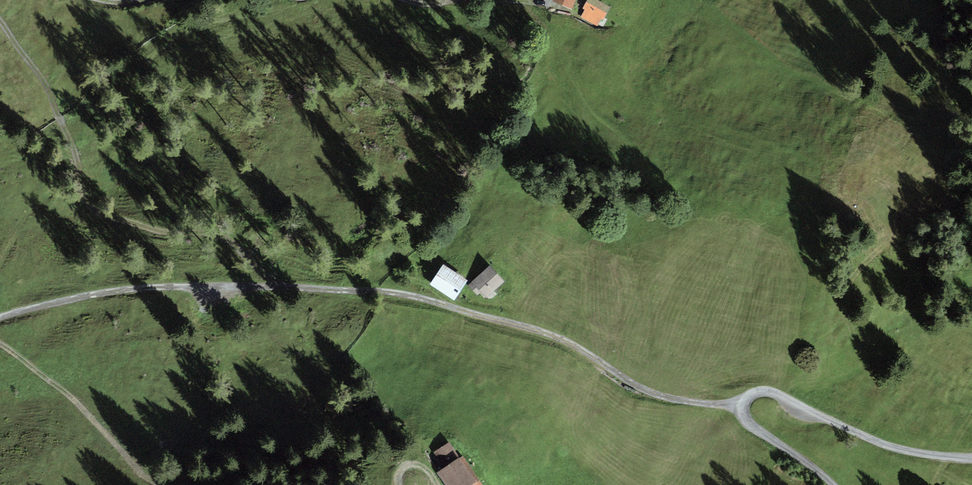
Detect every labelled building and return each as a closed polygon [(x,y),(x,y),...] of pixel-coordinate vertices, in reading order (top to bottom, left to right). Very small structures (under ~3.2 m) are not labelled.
[(553,4),(572,12),(577,0),(554,0),(553,4)] [(593,0),(591,0),(582,18),(601,28),(611,9),(593,0)] [(464,283),(441,267),(429,285),(452,300),(464,283)] [(490,269),(473,285),(487,300),(504,284),(490,269)] [(437,476),(443,484),(479,484),(462,460),(437,476)]
